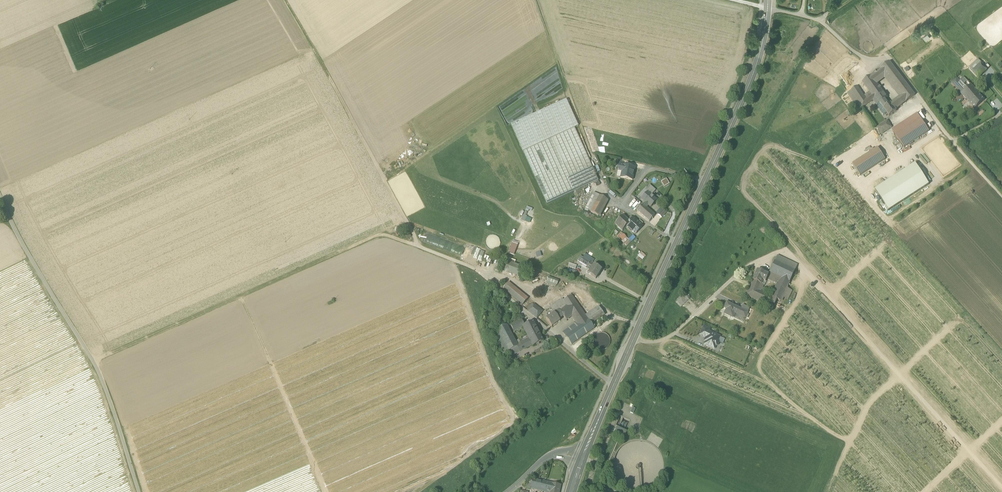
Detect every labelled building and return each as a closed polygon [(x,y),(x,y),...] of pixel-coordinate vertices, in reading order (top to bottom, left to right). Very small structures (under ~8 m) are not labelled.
[(969,68),(979,79),(988,71),(978,60),(969,68)] [(886,74),(901,95),(906,102),(915,95),(889,62),(881,68),(886,74)] [(876,82),(886,74),(881,68),(871,76),(876,82)] [(887,97),(876,82),(871,76),(863,82),(872,94),(866,98),(857,86),(850,91),(862,107),(873,100),(877,104),(880,102),(885,99),(887,97)] [(951,83),(967,100),(976,92),(963,77),(959,81),(956,78),(951,83)] [(859,109),(862,107),(850,91),(847,93),(859,109)] [(967,100),(974,109),(984,101),(976,92),(967,100)] [(900,106),(906,102),(901,95),(895,100),(900,106)] [(887,113),(889,116),(896,111),(895,109),(900,106),(895,100),(889,104),(885,99),(880,102),(880,103),(884,108),(887,113)] [(511,124),(547,204),(598,181),(574,128),(578,126),(566,100),(541,111),(511,124)] [(884,108),(880,103),(877,106),(883,115),(887,113),(884,108)] [(892,129),(896,136),(921,119),(917,113),(892,129)] [(929,131),(921,119),(896,136),(904,148),(929,131)] [(878,128),(882,134),(892,127),(887,120),(878,128)] [(853,164),(860,176),(885,159),(878,148),(853,164)] [(620,178),(632,180),(634,168),(635,168),(619,164),(618,171),(617,176),(617,177),(620,177),(620,178)] [(928,184),(915,164),(876,190),(889,210),(928,184)] [(661,182),(664,187),(669,184),(666,179),(661,182)] [(647,192),(651,196),(655,190),(650,185),(647,188),(645,190),(647,193),(647,192)] [(638,196),(641,199),(647,193),(645,190),(647,188),(646,188),(638,196)] [(646,208),(648,205),(650,203),(652,205),(656,200),(651,196),(647,192),(647,193),(641,199),(645,203),(643,205),(646,208)] [(585,209),(591,212),(599,196),(594,193),(585,209)] [(599,196),(591,212),(598,216),(607,200),(599,196)] [(654,215),(646,208),(643,205),(642,204),(637,211),(649,221),(654,215)] [(657,215),(661,218),(666,212),(662,209),(657,215)] [(523,215),(521,220),(529,223),(531,218),(523,215)] [(629,222),(628,221),(623,216),(615,224),(622,231),(626,227),(635,234),(642,227),(633,218),(629,222)] [(617,236),(624,244),(629,239),(621,232),(617,236)] [(514,255),(518,244),(512,242),(508,253),(514,255)] [(584,254),(582,258),(591,263),(593,260),(584,254)] [(777,256),(775,261),(786,267),(795,271),(797,265),(777,256)] [(593,265),(591,263),(582,258),(581,257),(580,259),(581,259),(579,262),(590,269),(593,265)] [(501,271),(516,277),(520,267),(505,261),(501,271)] [(774,283),(778,284),(786,267),(775,261),(770,272),(772,273),(772,274),(777,277),(774,283)] [(587,274),(595,279),(601,270),(593,265),(590,269),(587,274)] [(795,271),(786,267),(778,284),(772,297),(777,299),(780,301),(787,287),(795,271)] [(761,285),(763,281),(766,275),(757,271),(752,281),(761,285)] [(767,279),(774,283),(777,277),(772,274),(772,273),(770,272),(768,276),(767,279)] [(547,281),(557,285),(559,280),(549,276),(547,281)] [(763,286),(761,285),(752,281),(750,287),(760,292),(763,286)] [(503,289),(522,305),(527,299),(508,283),(503,289)] [(773,308),(777,299),(772,297),(760,292),(750,287),(746,295),(773,308)] [(787,287),(780,301),(786,304),(792,290),(787,287)] [(676,301),(681,306),(689,299),(688,298),(686,300),(682,296),(684,294),(683,293),(676,301)] [(594,329),(591,324),(586,318),(571,295),(564,300),(563,299),(559,301),(555,304),(553,305),(550,307),(554,312),(554,313),(555,313),(559,319),(563,316),(566,320),(571,316),(576,323),(579,327),(566,336),(571,345),(594,329)] [(733,318),(735,313),(745,318),(748,313),(741,310),(727,303),(724,308),(727,309),(724,314),(733,318)] [(528,311),(537,318),(542,311),(533,304),(528,311)] [(745,318),(750,320),(754,311),(750,308),(748,313),(745,318)] [(600,309),(586,318),(591,324),(604,315),(600,309)] [(546,319),(551,326),(560,320),(559,319),(555,313),(554,313),(546,319)] [(743,322),(745,318),(735,313),(733,318),(743,322)] [(510,324),(514,332),(523,327),(524,326),(521,319),(510,324)] [(532,345),(533,346),(543,341),(541,336),(542,336),(540,333),(539,333),(533,322),(524,326),(523,327),(527,334),(529,338),(530,340),(532,345)] [(565,336),(566,336),(579,327),(576,323),(563,332),(565,336)] [(506,325),(497,330),(509,351),(517,347),(518,347),(517,345),(515,341),(506,325)] [(707,329),(704,337),(706,338),(705,338),(707,339),(704,345),(714,349),(715,346),(716,346),(717,345),(719,342),(718,341),(719,337),(709,332),(710,330),(707,329)] [(503,354),(509,351),(497,330),(492,332),(503,354)] [(604,333),(601,333),(597,334),(595,336),(593,339),(593,342),(594,345),(596,348),(599,350),(602,350),(606,349),(608,347),(610,344),(610,340),(609,337),(607,335),(604,333)] [(520,343),(523,349),(532,345),(530,340),(527,341),(527,340),(521,343),(520,343)] [(509,351),(511,356),(520,352),(519,351),(517,347),(509,351)] [(630,420),(623,417),(619,427),(618,429),(625,432),(630,420)] [(615,433),(624,437),(626,432),(625,432),(618,429),(617,428),(616,427),(615,429),(614,432),(615,432),(615,433)] [(652,430),(645,440),(650,442),(655,446),(657,448),(664,437),(652,430)] [(644,490),(651,487),(656,483),(661,478),(663,471),(664,464),(663,457),(660,451),(657,448),(655,446),(650,442),(645,440),(643,440),(636,439),(629,441),(623,444),(618,449),(615,455),(613,462),(613,469),(615,475),(619,481),(624,486),(630,489),(637,490),(644,490)] [(549,491),(552,483),(533,479),(527,484),(526,488),(530,489),(530,488),(549,491)] [(561,485),(552,483),(549,491),(559,491),(561,485)]
